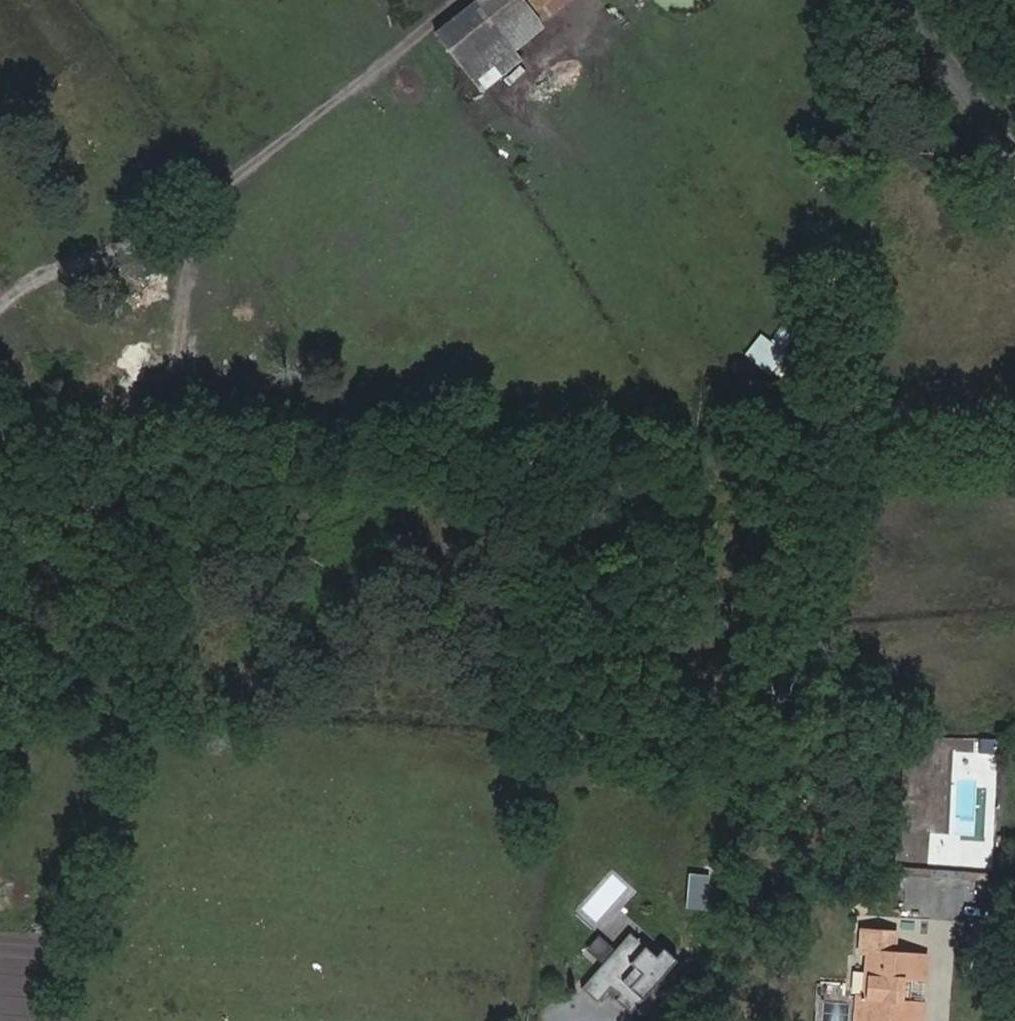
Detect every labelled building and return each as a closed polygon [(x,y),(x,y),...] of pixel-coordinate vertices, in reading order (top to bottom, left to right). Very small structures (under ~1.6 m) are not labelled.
[(440,35),(481,87),(516,58),(509,50),(541,27),(534,19),(562,0),(482,0),(440,35)] [(783,323),(774,339),(760,331),(745,356),(774,373),(798,332),(783,323)] [(689,889),(708,892),(711,874),(692,871),(689,889)] [(623,946),(621,945),(608,960),(610,962),(591,987),(607,1000),(620,984),(629,992),(625,996),(641,1009),(684,954),(670,943),(663,952),(636,930),(623,946)] [(897,935),(864,933),(862,953),(871,954),(867,1000),(859,998),(857,1020),(916,1020),(918,1003),(912,1003),(913,983),(919,984),(922,958),(895,956),(897,935)] [(929,959),(922,958),(919,984),(927,984),(929,959)] [(916,1020),(924,1020),(926,1003),(918,1003),(916,1020)]
